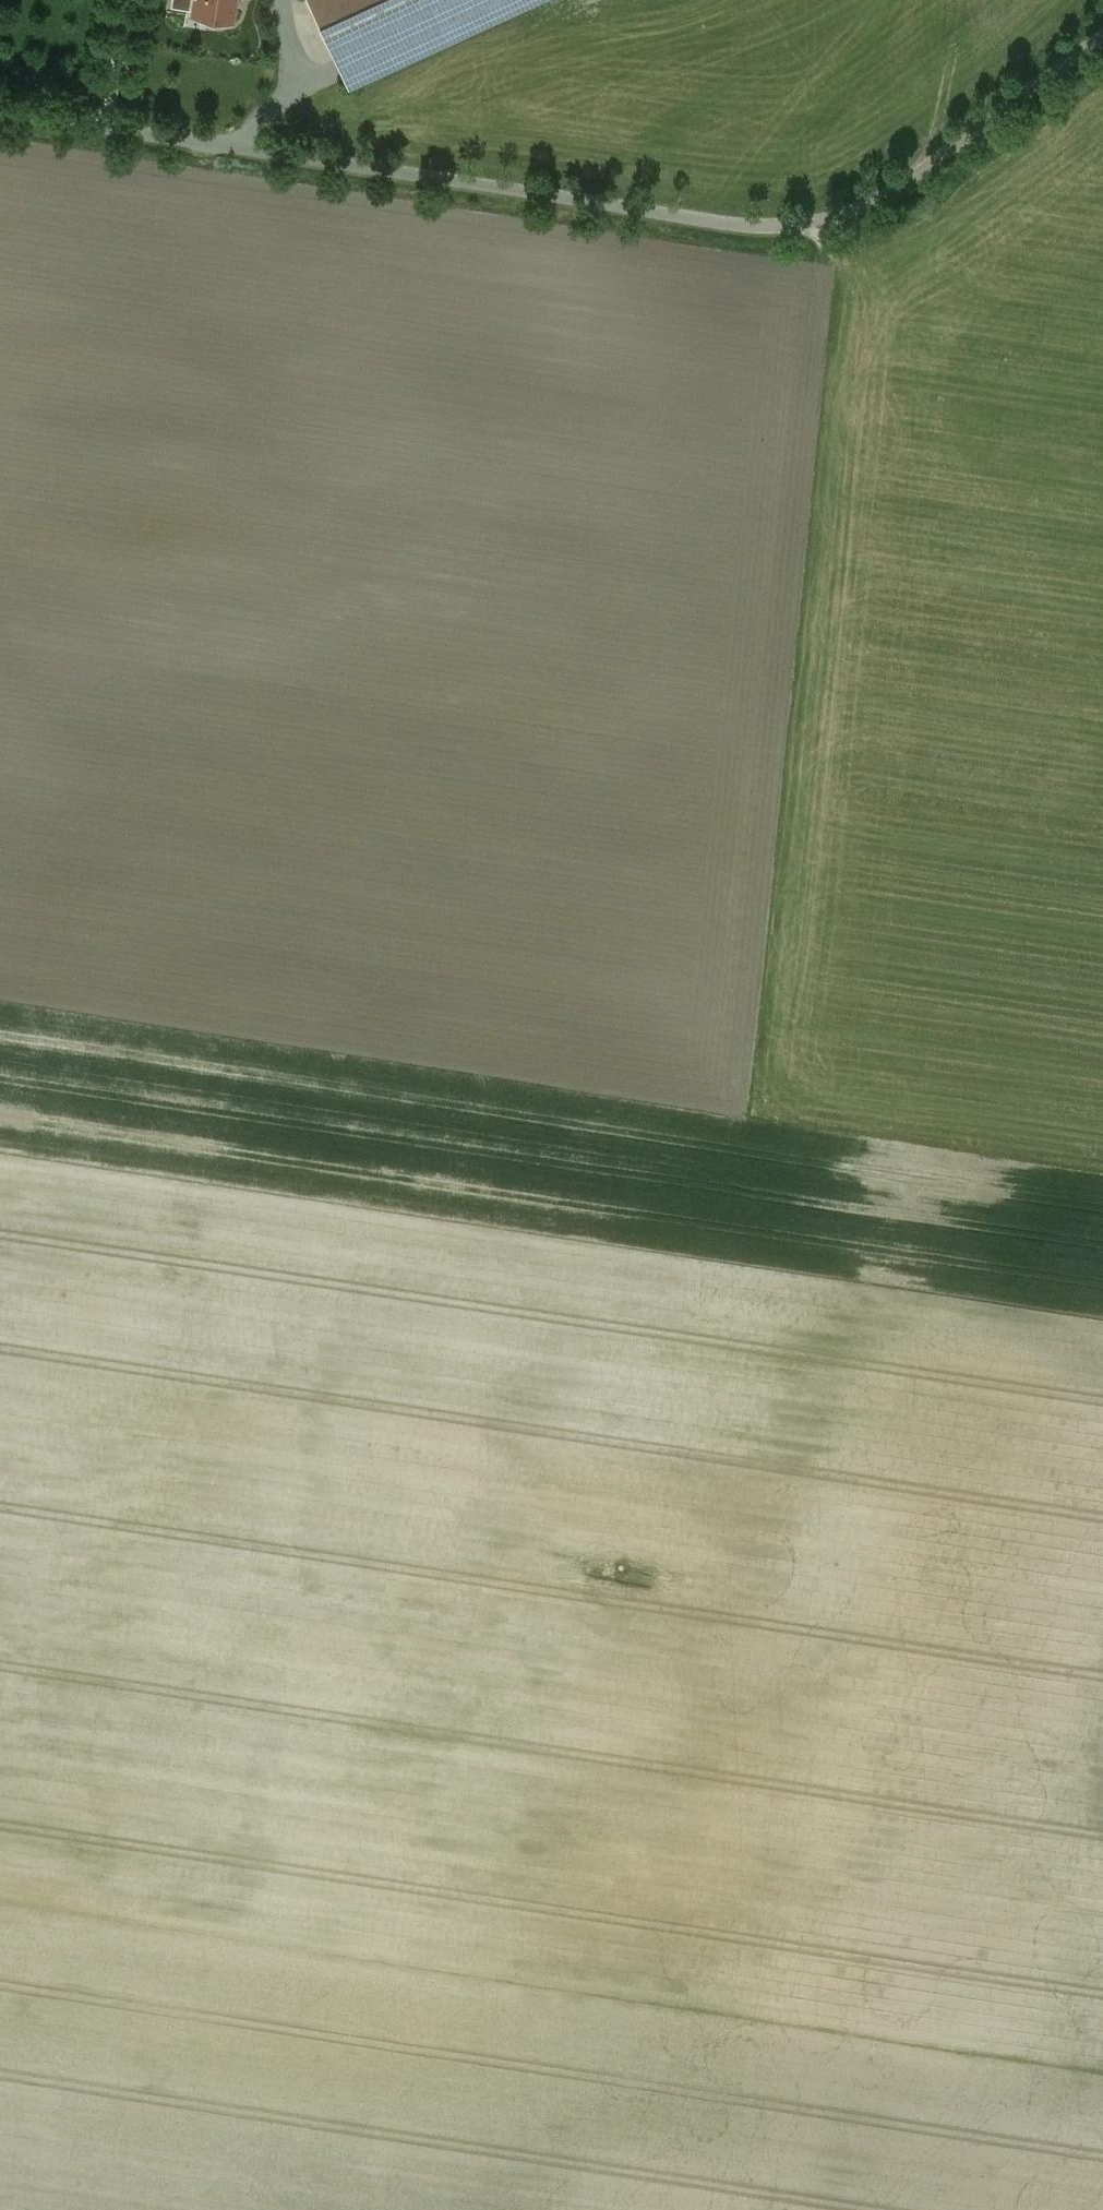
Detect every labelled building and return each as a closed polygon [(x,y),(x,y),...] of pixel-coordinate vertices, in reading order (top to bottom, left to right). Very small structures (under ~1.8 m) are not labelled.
[(235,25),(238,0),(197,0),(194,19),(235,25)] [(348,82),(524,0),(310,0),(348,82)]
